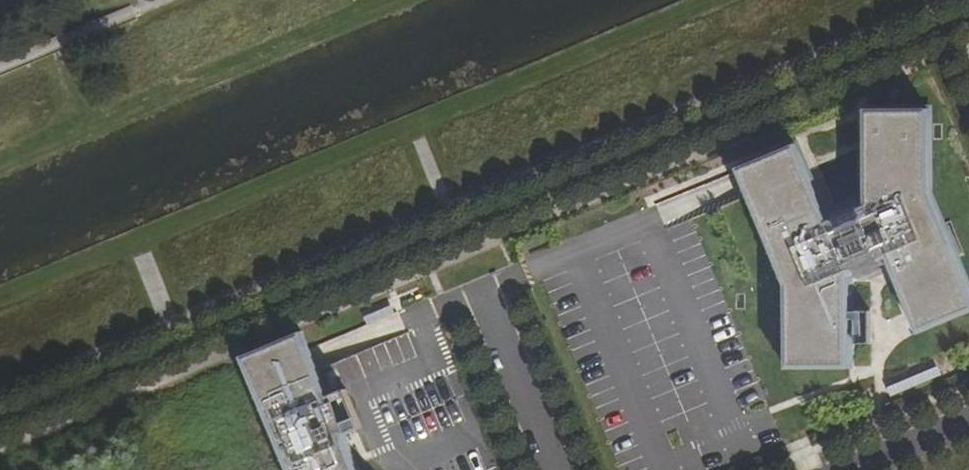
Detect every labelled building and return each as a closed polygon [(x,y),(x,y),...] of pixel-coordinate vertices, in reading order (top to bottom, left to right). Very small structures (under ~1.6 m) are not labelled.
[(788,284),(787,369),(847,366),(849,272),(833,250),(879,231),(889,256),(920,330),(968,309),(968,288),(927,191),(928,110),(867,110),(869,205),(824,223),(795,147),(740,170),(746,183),(788,284)] [(879,231),(833,250),(849,272),(889,256),(879,231)] [(361,313),(369,334),(400,322),(393,302),(361,313)] [(298,469),(368,469),(366,468),(350,430),(335,395),(319,358),(306,328),(249,352),(298,469)] [(350,388),(335,395),(350,430),(366,424),(350,388)]
